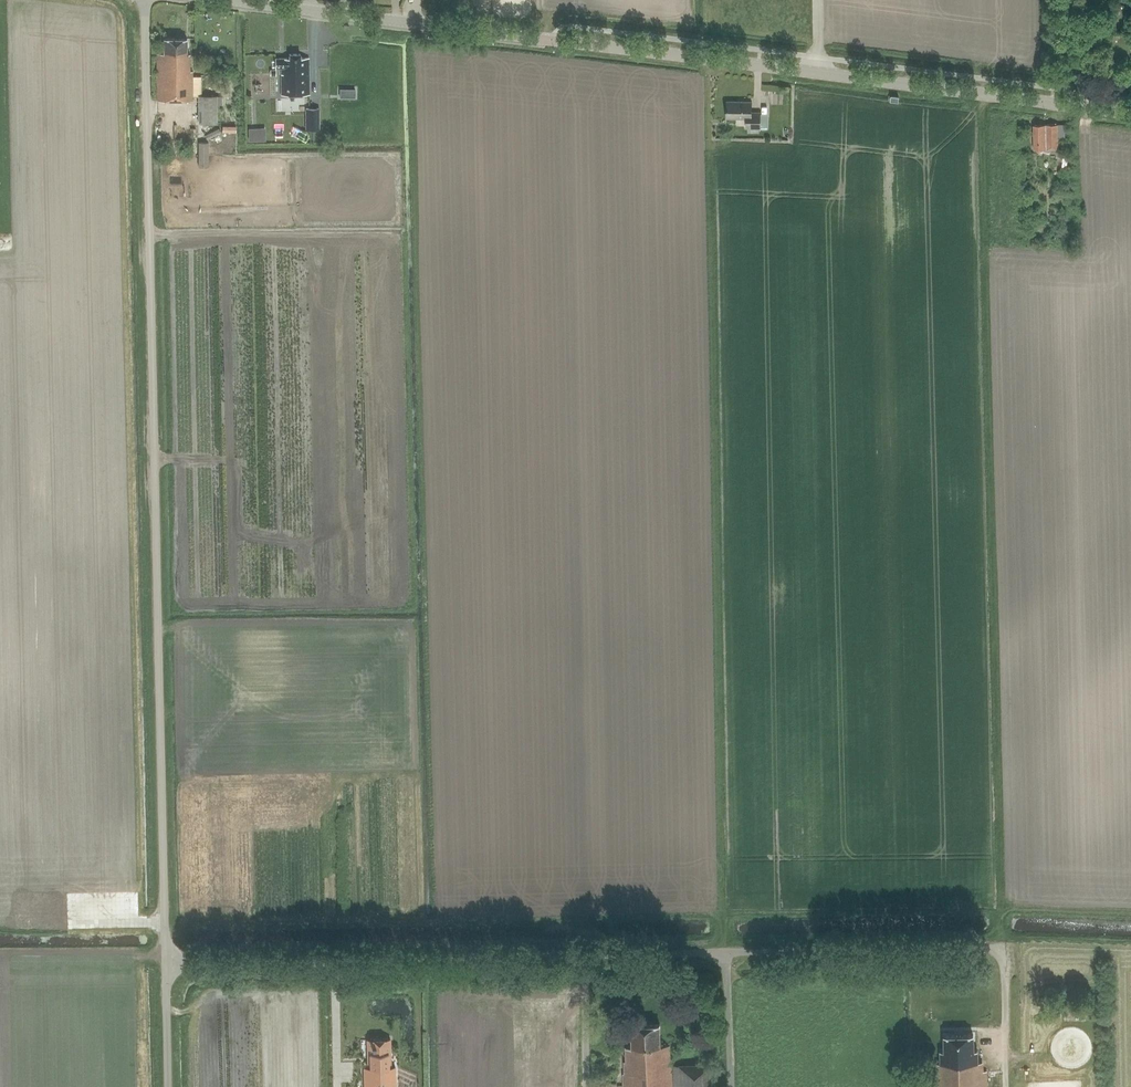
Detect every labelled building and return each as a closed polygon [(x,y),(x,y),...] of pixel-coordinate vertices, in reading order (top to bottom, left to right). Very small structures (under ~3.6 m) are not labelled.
[(158,54),(157,100),(192,101),(193,71),(190,71),(190,54),(187,54),(187,39),(164,39),(164,54),(158,54)] [(282,95),(309,94),(308,58),(300,58),(300,54),(289,54),(289,58),(275,59),(276,68),(281,68),(282,95)] [(341,87),(341,97),(357,96),(356,87),(341,87)] [(198,96),(198,123),(217,123),(217,105),(222,105),(222,96),(215,96),(198,96)] [(760,126),(760,112),(751,112),(752,100),(726,99),(726,117),(746,117),(746,126),(760,126)] [(318,108),(305,108),(305,128),(318,128),(318,108)] [(1058,149),(1058,138),(1057,124),(1033,125),(1033,149),(1058,149)] [(252,128),(249,128),(249,141),(266,141),(265,127),(256,128),(252,128)] [(1083,1016),(1083,1005),(1075,1005),(1075,1016),(1083,1016)] [(671,1061),(671,1050),(668,1051),(668,1042),(659,1042),(658,1022),(630,1023),(631,1044),(625,1044),(625,1058),(623,1058),(623,1071),(621,1071),(622,1086),(672,1086),(671,1061)] [(985,1068),(981,1068),(976,1060),(975,1048),(972,1049),(971,1033),(942,1034),(942,1049),(938,1049),(939,1061),(935,1061),(936,1084),(932,1084),(932,1086),(985,1086),(985,1068)] [(364,1068),(365,1086),(396,1086),(395,1066),(391,1067),(390,1039),(375,1039),(375,1040),(374,1040),(374,1045),(372,1045),(372,1048),(374,1048),(374,1053),(367,1053),(368,1067),(364,1068)]
